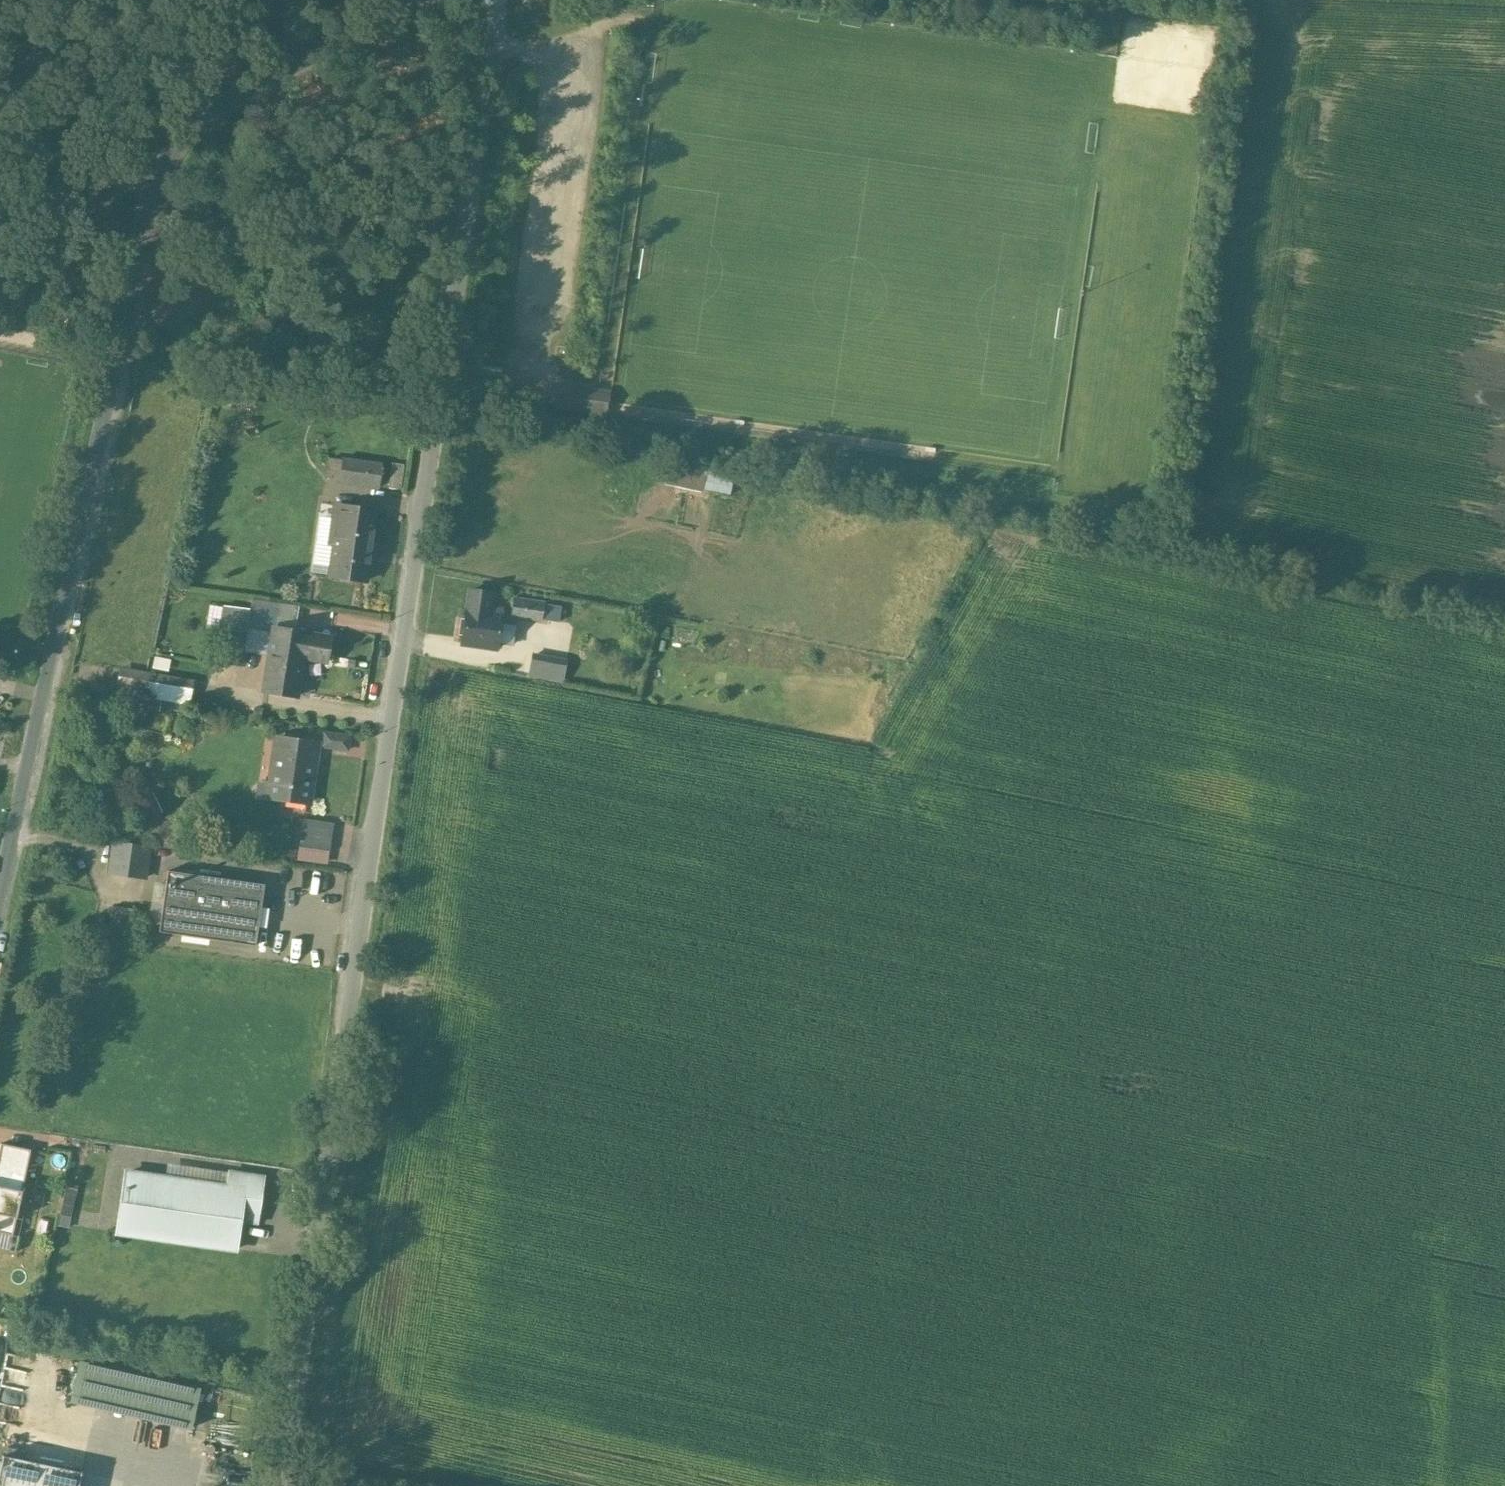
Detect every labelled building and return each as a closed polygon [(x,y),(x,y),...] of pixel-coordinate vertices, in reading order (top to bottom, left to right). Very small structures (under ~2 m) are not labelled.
[(600,392),(556,386),(553,406),(597,412),(600,392)] [(381,465),(341,459),(338,481),(378,487),(381,465)] [(738,482),(724,480),(725,475),(678,469),(676,485),(737,492),(738,482)] [(374,512),(335,506),(330,542),(334,543),(330,576),(365,581),(374,512)] [(546,609),(518,603),(515,620),(543,625),(546,609)] [(277,612),(227,606),(227,607),(250,610),(247,630),(248,631),(248,633),(249,633),(249,630),(273,634),(273,628),(275,628),(277,612)] [(506,615),(488,612),(487,616),(469,613),(462,646),(498,653),(506,615)] [(275,628),(273,628),(273,634),(263,691),(296,696),(302,657),(325,661),(329,637),(275,628)] [(247,638),(223,634),(219,661),(244,665),(248,636),(247,636),(247,638)] [(156,667),(172,670),(174,658),(158,655),(156,667)] [(568,683),(573,664),(540,655),(535,674),(568,683)] [(194,681),(118,667),(114,690),(190,704),(194,681)] [(349,736),(323,733),(321,746),(347,750),(349,736)] [(316,744),(277,738),(269,797),(308,803),(316,744)] [(334,823),(303,819),(299,847),(329,851),(334,823)] [(149,846),(114,841),(109,872),(145,878),(149,846)] [(264,884),(167,870),(159,931),(255,945),(264,884)] [(1,1144),(0,1146),(0,1233),(12,1236),(30,1150),(1,1144)] [(228,1187),(126,1173),(118,1232),(235,1249),(239,1219),(256,1222),(262,1177),(230,1172),(228,1187)] [(199,1388),(80,1361),(71,1401),(190,1428),(199,1388)] [(3,1455),(0,1470),(0,1485),(78,1485),(81,1472),(3,1455)]
